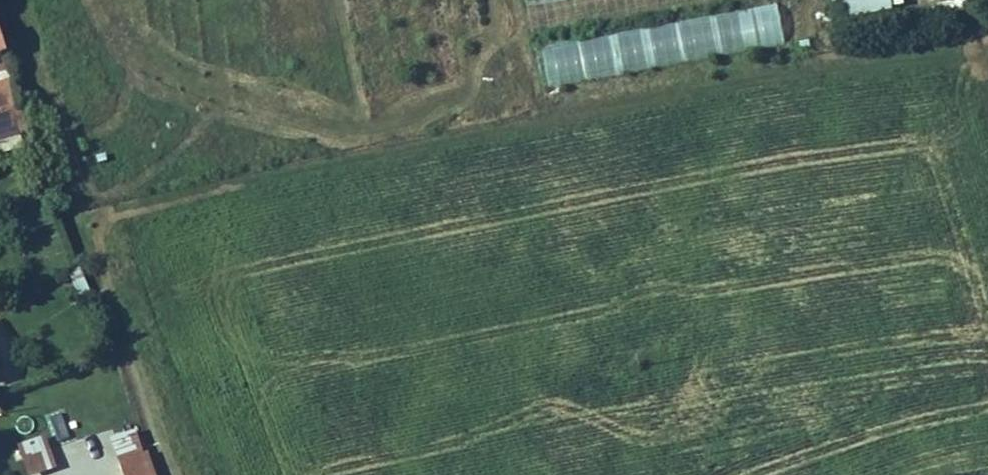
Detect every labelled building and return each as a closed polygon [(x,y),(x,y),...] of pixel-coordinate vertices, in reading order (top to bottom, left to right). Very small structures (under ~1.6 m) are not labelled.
[(570,26),(728,0),(566,0),(570,26)] [(779,7),(541,44),(547,84),(785,48),(779,7)] [(17,102),(9,75),(0,77),(0,107),(17,102)] [(23,122),(17,102),(0,107),(0,129),(23,122)] [(90,287),(85,274),(54,285),(59,298),(90,287)] [(28,474),(37,474),(57,468),(46,436),(17,446),(28,474)] [(128,451),(137,474),(155,474),(171,469),(159,440),(128,451)]
